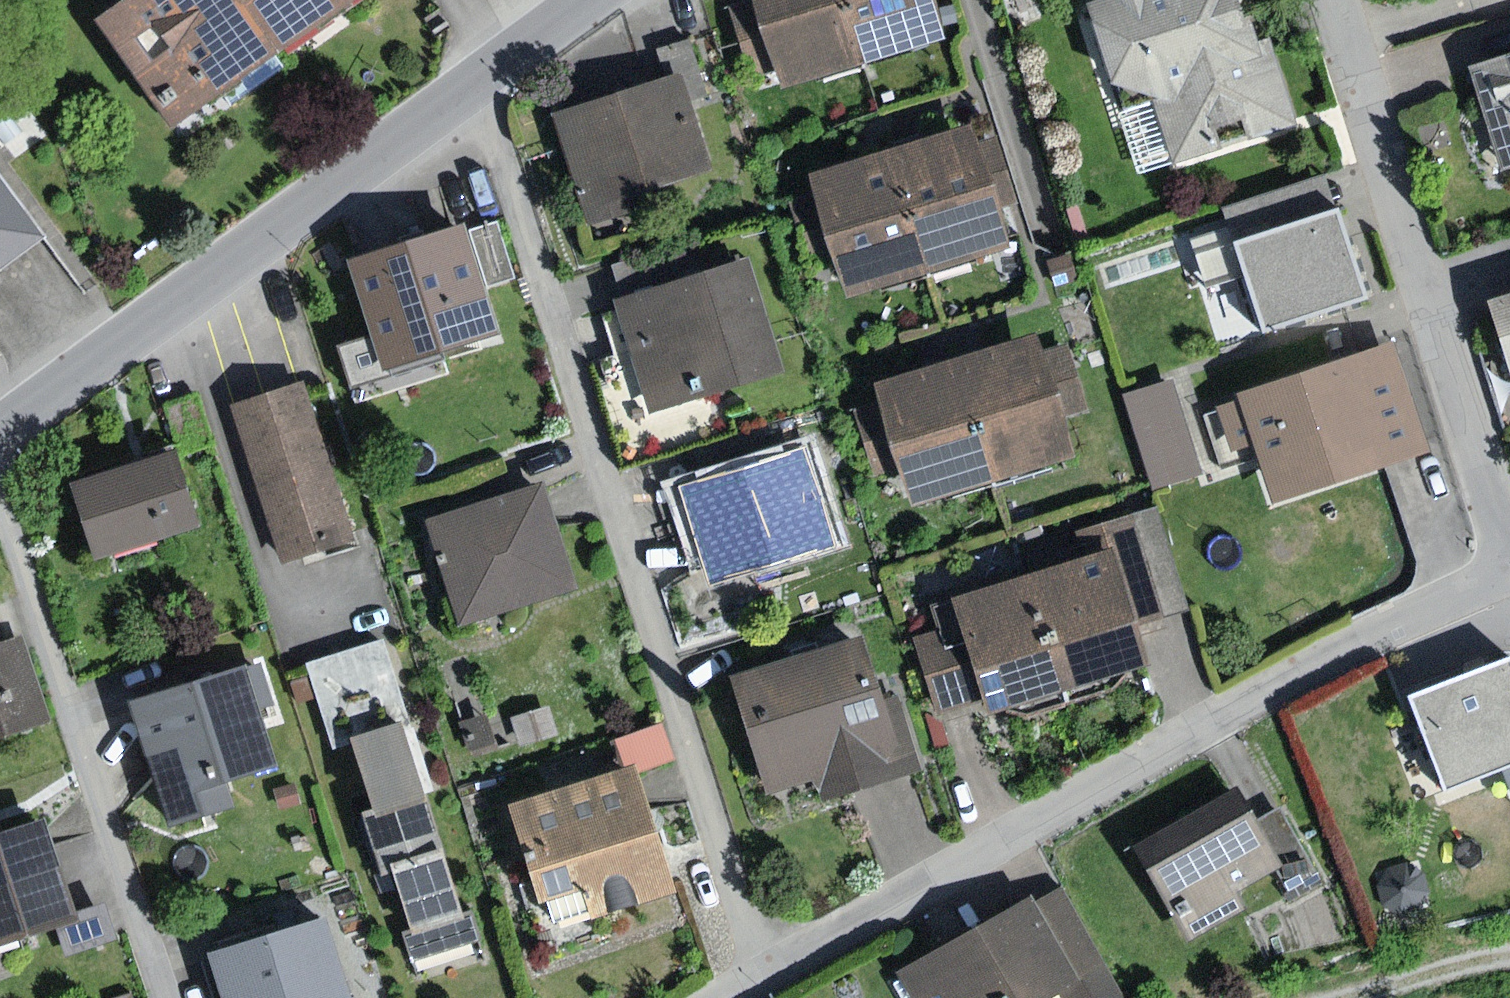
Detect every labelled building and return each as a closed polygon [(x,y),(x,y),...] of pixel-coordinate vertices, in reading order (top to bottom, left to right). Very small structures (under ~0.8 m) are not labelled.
[(100,23),(175,133),(371,0),(133,0),(100,23)] [(845,0),(755,0),(733,6),(755,80),(779,73),(784,88),(864,65),(845,0)] [(864,65),(946,41),(934,0),(845,0),(864,65)] [(1090,2),(1123,107),(1155,97),(1175,163),(1300,124),(1273,36),(1258,40),(1245,0),(1098,0),(1090,2)] [(954,6),(943,9),(948,27),(960,24),(954,6)] [(668,47),(678,78),(687,107),(716,98),(697,38),(668,47)] [(1468,72),(1500,170),(1509,167),(1509,58),(1468,72)] [(678,78),(558,116),(590,216),(710,178),(687,107),(678,78)] [(979,123),(897,146),(934,274),(1017,250),(1005,208),(1018,205),(998,135),(984,139),(979,123)] [(934,274),(897,146),(808,171),(816,196),(795,202),(813,266),(842,258),(853,298),(934,274)] [(54,239),(0,167),(0,278),(54,239)] [(1226,208),(1238,243),(1336,210),(1325,176),(1226,208)] [(1372,297),(1342,208),(1336,210),(1238,243),(1267,332),(1372,297)] [(498,222),(473,231),(491,289),(517,281),(498,222)] [(465,224),(347,261),(370,336),(337,346),(355,403),(447,374),(442,355),(500,337),(465,224)] [(612,264),(622,300),(682,283),(672,247),(612,264)] [(622,300),(617,301),(653,418),(791,382),(757,262),(682,283),(622,300)] [(1491,303),(1509,365),(1509,297),(1491,303)] [(1041,334),(957,359),(995,485),(1075,461),(1062,420),(1090,411),(1069,343),(1045,350),(1041,334)] [(1396,345),(1240,394),(1275,505),(1431,456),(1396,345)] [(995,485),(957,359),(869,384),(876,409),(855,415),(874,479),(902,471),(914,511),(995,485)] [(1174,381),(1125,395),(1154,493),(1203,479),(1174,381)] [(305,384),(236,406),(288,569),(357,547),(305,384)] [(809,447),(679,489),(716,601),(780,580),(776,566),(841,546),(809,447)] [(76,481),(100,561),(202,530),(178,451),(76,481)] [(547,482),(425,520),(458,628),(580,591),(547,482)] [(1115,553),(1136,624),(1189,608),(1159,510),(1107,526),(1115,553)] [(1115,553),(1036,576),(1071,690),(1150,666),(1136,624),(1115,553)] [(1036,576),(954,601),(962,623),(985,701),(989,716),(1071,690),(1036,576)] [(985,701),(962,623),(917,636),(941,714),(985,701)] [(59,720),(28,629),(0,639),(0,740),(59,720)] [(868,634),(730,675),(767,798),(821,782),(827,801),(923,772),(901,695),(888,699),(868,634)] [(385,640),(308,663),(331,738),(408,715),(385,640)] [(1411,698),(1448,794),(1509,769),(1509,660),(1411,698)] [(249,670),(135,703),(171,827),(238,807),(230,781),(277,767),(249,670)] [(550,706),(513,719),(523,749),(560,736),(550,706)] [(488,714),(461,722),(471,754),(498,745),(488,714)] [(407,722),(354,738),(376,810),(365,813),(382,874),(393,871),(411,931),(463,915),(407,722)] [(633,734),(617,740),(630,770),(676,752),(664,724),(633,734)] [(641,769),(516,809),(555,932),(681,893),(641,769)] [(296,785),(276,789),(281,809),(301,805),(296,785)] [(1238,787),(1137,847),(1193,939),(1248,906),(1240,892),(1285,866),(1258,821),(1238,787)] [(1282,806),(1258,821),(1285,866),(1299,888),(1323,874),(1282,806)] [(0,833),(0,944),(57,928),(78,922),(75,913),(48,820),(0,833)] [(1405,863),(1390,868),(1376,886),(1382,907),(1400,916),(1420,910),(1429,895),(1426,873),(1405,863)] [(1037,904),(1081,982),(1064,991),(1068,997),(1129,997),(1063,889),(1037,904)] [(900,975),(912,997),(935,997),(943,994),(945,997),(1051,997),(1064,991),(1081,982),(1037,904),(1035,900),(900,975)] [(108,902),(75,913),(78,922),(57,928),(66,955),(120,938),(108,902)] [(475,911),(463,915),(411,931),(401,933),(410,963),(484,941),(475,911)] [(211,956),(225,997),(354,997),(327,918),(211,956)]
